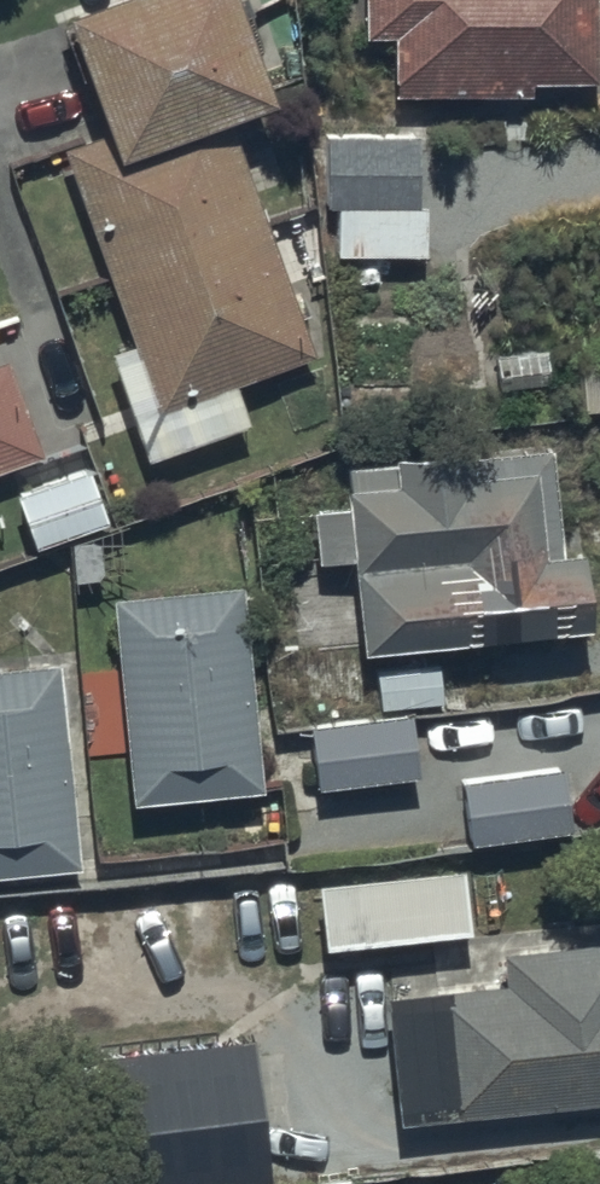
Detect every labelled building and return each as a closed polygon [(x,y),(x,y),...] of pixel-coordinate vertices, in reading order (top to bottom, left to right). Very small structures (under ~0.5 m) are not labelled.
[(59,14),(101,131),(55,148),(151,412),(307,356),(220,117),(263,102),(226,0),(99,0),(59,14)] [(363,35),(390,34),(390,94),(532,93),(531,81),(599,80),(599,0),(362,0),(363,35)] [(418,135),(327,135),(327,203),(337,203),(337,255),(425,255),(425,205),(418,205),(418,135)] [(582,368),(584,409),(599,408),(599,367),(582,368)] [(25,451),(0,383),(0,460),(25,451)] [(318,561),(354,558),(362,645),(276,653),(283,726),(312,723),(318,786),(420,776),(413,704),(443,701),(440,663),(373,669),(371,649),(595,628),(587,548),(564,550),(554,448),(471,455),(470,445),(396,452),(397,462),(350,466),(352,488),(346,488),(348,508),(314,511),(318,561)] [(90,466),(16,493),(36,547),(109,521),(90,466)] [(246,585),(112,596),(131,802),(263,787),(246,585)] [(0,671),(0,875),(82,868),(65,665),(0,671)] [(562,767),(465,777),(472,842),(569,832),(562,767)] [(469,929),(465,866),(321,879),(326,943),(469,929)] [(400,1121),(599,1099),(599,938),(501,949),(505,983),(391,995),(395,1039),(371,1042),(375,1081),(397,1078),(400,1121)] [(258,1037),(90,1050),(100,1183),(268,1183),(258,1037)]
